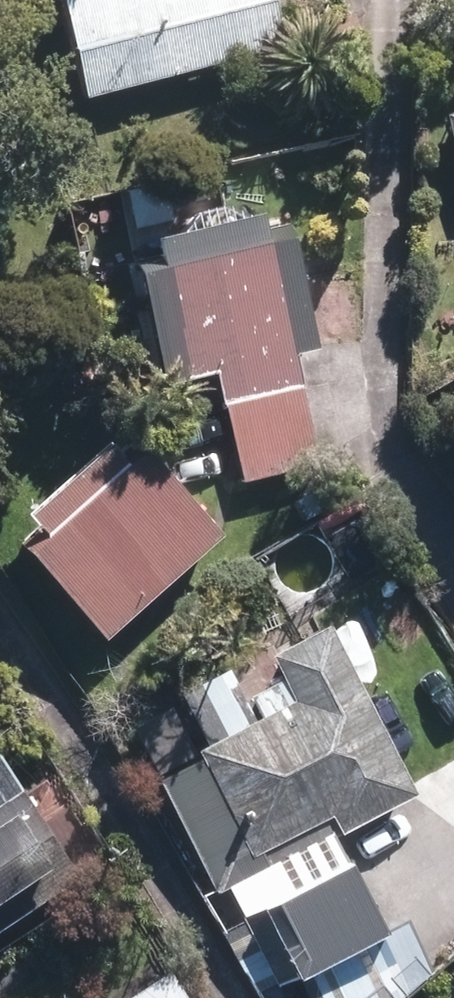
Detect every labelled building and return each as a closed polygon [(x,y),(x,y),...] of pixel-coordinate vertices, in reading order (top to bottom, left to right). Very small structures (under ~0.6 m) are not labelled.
[(266,0),(63,0),(86,88),(276,40),(266,0)] [(280,211),(142,240),(170,371),(221,361),(228,397),(301,382),(292,340),(307,337),(280,211)] [(300,391),(229,406),(243,473),(314,459),(300,391)] [(220,533),(148,451),(36,549),(109,631),(220,533)] [(408,787),(329,631),(281,655),(303,699),(164,770),(221,881),(408,787)] [(0,811),(0,921),(66,874),(14,801),(0,811)] [(349,862),(247,914),(280,978),(382,927),(349,862)] [(171,982),(145,997),(181,997),(171,982)]
